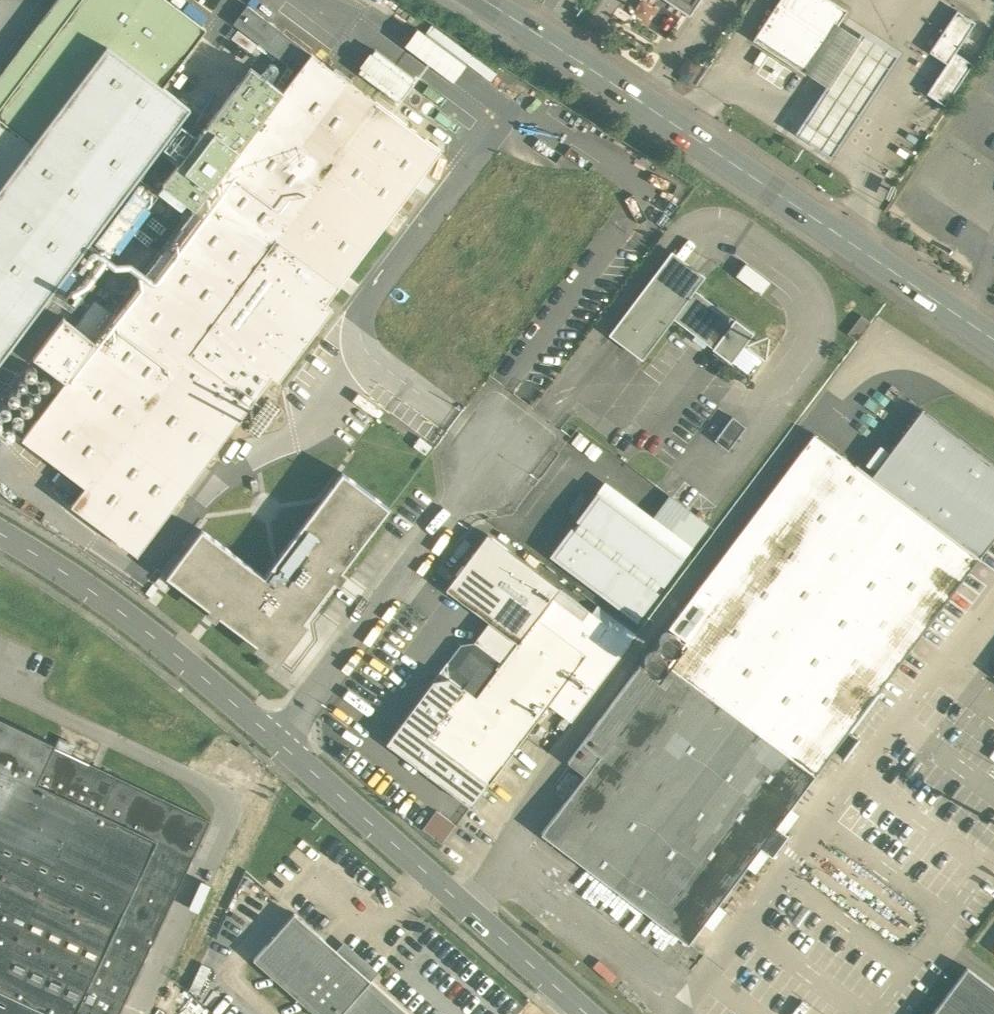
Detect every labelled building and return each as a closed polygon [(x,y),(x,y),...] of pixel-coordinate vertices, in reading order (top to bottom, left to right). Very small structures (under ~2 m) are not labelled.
[(0,107),(0,119),(32,141),(106,43),(162,85),(205,27),(168,0),(80,0),(0,107)] [(0,74),(0,107),(80,0),(55,0),(0,74)] [(689,15),(694,7),(684,0),(667,0),(689,15)] [(832,0),(779,0),(753,39),(804,72),(805,71),(837,23),(846,9),(832,0)] [(311,53),(247,5),(234,23),(297,71),(311,53)] [(957,10),(930,51),(947,62),(954,51),(974,21),(957,10)] [(837,23),(805,71),(826,84),(857,36),(837,23)] [(416,28),(405,46),(456,78),(468,59),(416,28)] [(826,84),(795,132),(830,155),(896,55),(861,32),(857,36),(826,84)] [(106,43),(32,141),(0,185),(0,358),(52,290),(53,290),(138,176),(190,107),(162,86),(162,85),(106,43)] [(414,79),(375,50),(359,71),(397,100),(414,79)] [(947,62),(927,92),(944,104),(971,63),(954,51),(947,62)] [(441,150),(311,53),(194,207),(95,340),(65,380),(22,436),(85,484),(71,502),(137,552),(253,398),(190,350),(275,237),(338,285),(441,150)] [(250,66),(162,183),(194,207),(283,90),(250,66)] [(440,107),(413,87),(403,100),(431,120),(440,107)] [(32,141),(0,119),(0,185),(32,141)] [(138,176),(53,290),(74,305),(159,192),(138,176)] [(275,237),(190,350),(253,398),(271,373),(278,379),(332,307),(325,302),(338,285),(275,237)] [(672,253),(610,335),(642,358),(673,318),(693,291),(703,277),(672,253)] [(771,282),(745,262),(736,275),(761,294),(771,282)] [(734,321),(693,291),(673,318),(714,348),(713,350),(730,362),(752,333),(735,320),(734,321)] [(858,294),(851,304),(863,312),(870,303),(858,294)] [(861,315),(848,333),(857,340),(871,322),(861,315)] [(64,316),(33,356),(65,380),(95,340),(64,316)] [(55,379),(29,359),(2,394),(29,414),(55,379)] [(922,409),(872,475),(855,463),(855,464),(871,476),(909,506),(978,557),(993,536),(993,463),(922,409)] [(273,420),(264,413),(257,422),(265,429),(273,420)] [(732,417),(714,440),(728,451),(745,427),(732,417)] [(814,433),(668,627),(688,641),(669,666),(814,775),(815,775),(833,751),(842,757),(857,738),(848,731),(978,557),(909,506),(871,476),(855,464),(814,433)] [(342,472),(264,576),(202,529),(166,576),(249,638),(250,638),(275,657),(290,638),(296,630),(308,613),(309,614),(389,507),(342,472)] [(598,496),(555,554),(636,615),(679,557),(647,532),(598,496)] [(673,497),(647,532),(679,557),(705,522),(673,497)] [(559,587),(487,533),(446,589),(489,621),(475,640),(475,642),(476,642),(502,661),(536,616),(537,617),(551,597),(582,620),(589,610),(559,587)] [(153,583),(146,593),(151,596),(158,587),(153,583)] [(475,642),(461,644),(447,662),(447,663),(441,664),(443,676),(449,675),(449,677),(463,687),(426,736),(489,784),(549,704),(571,721),(631,641),(589,610),(582,620),(551,597),(537,617),(536,616),(502,661),(476,642),(475,642)] [(302,635),(296,630),(290,638),(296,643),(302,635)] [(680,647),(681,643),(680,639),(678,636),(674,634),(671,633),(667,634),(664,636),(662,640),(661,643),(662,647),(664,650),(667,652),(671,653),(675,652),(678,650),(680,647)] [(665,666),(666,662),(665,659),(663,655),(660,653),(656,652),(652,653),(649,655),(647,659),(646,662),(647,666),(649,669),(652,672),(656,672),(660,672),(663,669),(665,666)] [(814,775),(669,666),(659,680),(641,666),(583,742),(601,756),(543,833),(689,942),(814,775)] [(37,783),(54,747),(55,744),(0,718),(0,991),(50,1013),(74,1013),(156,840),(37,783)] [(74,1013),(118,1013),(210,821),(54,747),(37,783),(156,840),(74,1013)] [(437,809),(425,828),(444,841),(457,822),(437,809)] [(294,913),(254,959),(317,1013),(340,1013),(370,980),(294,913)] [(933,1013),(993,1013),(993,987),(968,968),(933,1013)] [(370,980),(340,1013),(409,1013),(370,980)] [(0,991),(0,1013),(50,1013),(0,991)]
